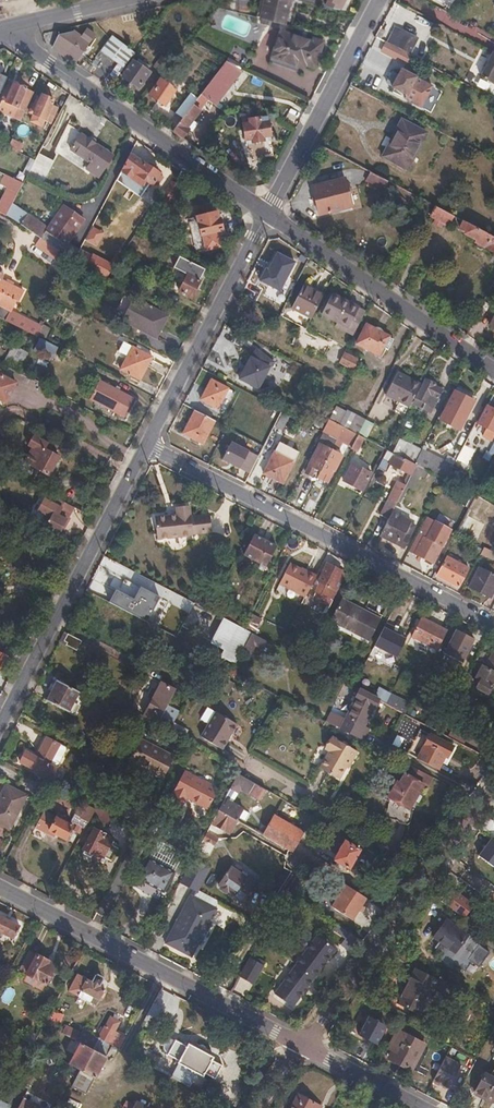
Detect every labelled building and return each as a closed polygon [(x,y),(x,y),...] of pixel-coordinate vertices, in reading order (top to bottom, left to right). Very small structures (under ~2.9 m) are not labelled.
[(251,0),(240,0),(237,11),(248,14),(251,0)] [(291,0),(266,0),(263,17),(287,24),(291,0)] [(346,0),(300,0),(300,1),(341,9),(346,0)] [(352,0),(346,0),(341,9),(347,10),(352,0)] [(394,46),(401,30),(395,27),(387,42),(394,46)] [(76,62),(96,34),(88,28),(83,35),(75,30),(61,35),(54,47),(76,62)] [(314,65),(323,39),(313,36),(311,39),(279,29),(271,54),(302,65),(304,62),(314,65)] [(410,54),(417,38),(401,30),(394,46),(397,48),(410,54)] [(131,51),(111,37),(102,51),(122,64),(131,51)] [(393,55),(397,48),(394,46),(387,42),(382,40),(378,48),(393,55)] [(493,53),(481,76),(493,84),(493,53)] [(150,72),(148,70),(150,66),(139,59),(136,62),(134,60),(122,76),(139,87),(150,72)] [(208,99),(228,71),(222,66),(200,93),(208,99)] [(421,80),(422,79),(402,69),(397,78),(396,78),(391,88),(391,89),(406,96),(406,97),(410,90),(414,92),(421,80)] [(391,88),(396,78),(397,78),(391,75),(386,85),(391,88)] [(163,104),(174,88),(160,78),(149,94),(163,104)] [(406,97),(406,96),(404,100),(421,108),(433,86),(421,80),(414,92),(410,90),(406,97)] [(30,97),(33,90),(25,87),(14,82),(12,86),(9,85),(0,105),(0,111),(20,120),(30,97)] [(183,138),(190,128),(187,126),(192,119),(208,99),(200,93),(192,103),(182,116),(172,130),(183,138)] [(56,108),(50,105),(53,99),(41,94),(39,98),(37,97),(33,104),(32,104),(28,111),(32,113),(28,120),(40,126),(44,119),(50,122),(56,108)] [(182,116),(192,103),(185,98),(175,111),(182,116)] [(272,140),(266,110),(241,115),(246,140),(252,139),(253,141),(253,143),(272,140)] [(191,129),(196,122),(192,119),(187,126),(190,128),(191,129)] [(407,170),(427,135),(403,122),(392,141),(396,143),(386,159),(407,170)] [(100,147),(80,133),(70,149),(90,162),(100,147)] [(14,151),(18,142),(12,138),(7,148),(11,150),(14,151)] [(386,159),(396,143),(392,141),(383,158),(386,159)] [(98,178),(113,155),(100,147),(90,162),(85,169),(98,178)] [(159,174),(129,155),(121,172),(127,176),(141,186),(145,181),(151,185),(154,187),(161,177),(158,175),(159,174)] [(145,188),(141,186),(127,176),(121,172),(116,181),(139,197),(145,188)] [(388,181),(371,172),(367,180),(385,189),(388,181)] [(23,183),(12,178),(0,202),(0,213),(7,216),(13,203),(23,183)] [(163,208),(178,184),(170,178),(155,203),(163,208)] [(351,207),(347,191),(349,190),(350,189),(351,188),(351,186),(350,185),(349,185),(348,185),(346,185),(345,178),(312,185),(319,214),(351,207)] [(151,185),(145,181),(141,186),(145,188),(148,190),(151,185)] [(13,203),(7,216),(18,223),(21,220),(23,221),(27,215),(29,213),(13,203)] [(84,220),(64,206),(46,232),(66,246),(84,220)] [(449,225),(454,216),(435,206),(430,215),(435,218),(433,224),(442,228),(444,223),(449,225)] [(221,230),(219,218),(216,219),(215,212),(196,216),(200,235),(221,230)] [(43,226),(27,215),(23,221),(21,220),(18,223),(34,234),(36,235),(43,226)] [(489,234),(467,223),(464,228),(467,229),(465,234),(477,241),(475,243),(478,244),(476,248),(477,250),(479,251),(481,251),(483,250),(484,248),(493,253),(493,237),(489,234)] [(72,259),(59,250),(57,253),(55,255),(69,264),(72,259)] [(90,261),(78,254),(74,261),(87,268),(90,261)] [(198,279),(204,267),(201,265),(179,256),(172,267),(187,274),(178,292),(189,298),(199,280),(198,279)] [(111,271),(90,261),(87,268),(94,271),(106,278),(111,271)] [(281,289),(290,272),(279,266),(277,271),(272,269),(268,277),(256,298),(281,312),(285,305),(276,299),(281,289)] [(22,290),(12,285),(14,283),(6,279),(5,281),(0,279),(0,318),(13,325),(35,336),(43,321),(40,320),(37,324),(32,321),(10,310),(15,300),(17,301),(22,290)] [(316,308),(323,295),(303,285),(292,306),(311,317),(313,314),(316,308)] [(353,334),(365,311),(358,308),(359,306),(332,292),(322,314),(337,322),(336,325),(353,334)] [(153,338),(166,315),(132,298),(120,320),(153,338)] [(383,346),(388,336),(366,324),(356,343),(378,354),(383,346)] [(387,348),(392,338),(388,336),(383,346),(387,348)] [(40,338),(33,352),(52,361),(59,347),(40,338)] [(299,348),(301,343),(293,339),(291,344),(299,348)] [(16,372),(27,352),(14,345),(3,365),(16,372)] [(138,379),(150,356),(130,346),(119,368),(138,379)] [(250,356),(239,378),(257,388),(267,385),(264,375),(269,366),(273,361),(256,349),(250,356)] [(359,360),(345,352),(340,362),(354,369),(359,360)] [(414,397),(422,383),(398,371),(386,394),(410,406),(414,397)] [(0,376),(0,400),(3,401),(13,383),(0,376)] [(434,408),(442,392),(435,389),(437,385),(426,379),(412,407),(425,414),(430,406),(434,408)] [(131,398),(99,381),(90,398),(122,415),(131,398)] [(217,410),(228,390),(211,381),(201,401),(217,410)] [(455,391),(474,401),(472,393),(458,386),(455,391)] [(460,428),(474,401),(455,391),(441,418),(460,428)] [(336,422),(343,409),(336,405),(329,418),(336,422)] [(488,405),(478,424),(492,431),(491,434),(493,436),(493,409),(488,405)] [(358,433),(366,417),(348,408),(340,424),(344,426),(358,433)] [(214,421),(194,410),(188,422),(208,432),(214,421)] [(366,417),(358,433),(365,437),(373,421),(366,417)] [(344,426),(340,424),(336,422),(329,418),(323,431),(330,435),(337,439),(341,432),(344,426)] [(202,443),(208,432),(188,422),(182,433),(202,443)] [(352,446),(358,433),(344,426),(341,432),(347,436),(345,442),(352,446)] [(358,450),(364,436),(358,433),(352,446),(351,447),(358,450)] [(34,467),(44,449),(48,442),(33,434),(27,444),(31,447),(24,462),(19,459),(13,470),(32,481),(38,470),(34,467)] [(416,464),(424,449),(402,438),(395,452),(416,464)] [(231,441),(230,444),(247,453),(249,450),(231,441)] [(384,457),(388,449),(377,443),(373,451),(384,457)] [(230,444),(222,459),(240,468),(247,453),(230,444)] [(311,475),(315,467),(312,466),(318,455),(323,446),(320,445),(305,472),(311,475)] [(327,458),(331,450),(323,446),(318,455),(312,466),(315,467),(321,470),(327,458)] [(48,475),(58,457),(44,449),(34,467),(38,470),(48,475)] [(416,464),(395,452),(388,449),(384,457),(381,462),(379,467),(388,472),(392,464),(413,474),(418,465),(416,464)] [(453,465),(424,449),(416,464),(418,465),(430,471),(446,479),(453,465)] [(283,482),(294,460),(276,450),(264,473),(283,482)] [(331,470),(340,455),(331,450),(327,458),(321,470),(329,475),(331,470)] [(379,467),(381,462),(374,459),(371,465),(378,468),(379,467)] [(362,490),(371,472),(352,462),(343,480),(362,490)] [(427,477),(430,471),(418,465),(413,474),(413,475),(419,479),(421,474),(427,477)] [(329,475),(321,470),(317,478),(328,484),(334,471),(331,470),(329,475)] [(391,515),(407,486),(399,481),(382,514),(390,518),(391,515)] [(49,509),(55,497),(45,492),(36,509),(50,517),(53,512),(49,509)] [(475,495),(457,530),(479,542),(486,546),(493,529),(493,505),(475,495)] [(58,533),(72,507),(55,497),(49,509),(53,512),(50,517),(45,526),(58,533)] [(211,532),(210,527),(209,515),(190,517),(189,506),(175,508),(177,516),(169,517),(169,516),(154,517),(157,540),(171,538),(192,536),(192,535),(208,533),(211,532)] [(403,539),(411,525),(391,515),(390,518),(379,539),(403,552),(408,541),(403,539)] [(418,534),(425,538),(430,528),(434,521),(426,517),(418,534)] [(446,537),(430,528),(425,538),(441,546),(446,537)] [(269,566),(279,546),(256,534),(246,554),(269,566)] [(433,563),(442,547),(441,546),(425,538),(418,534),(409,551),(433,563)] [(487,546),(486,546),(484,548),(483,551),(493,557),(493,550),(487,546)] [(458,586),(468,568),(447,556),(437,575),(458,586)] [(306,595),(312,583),(316,575),(291,562),(281,582),(306,595)] [(342,582),(347,573),(327,563),(319,580),(321,581),(335,588),(339,580),(342,582)] [(493,591),(493,574),(481,567),(471,586),(491,597),(493,591)] [(118,592),(113,589),(107,602),(146,622),(159,597),(125,579),(118,592)] [(314,596),(330,604),(342,582),(339,580),(335,588),(321,581),(314,596)] [(237,615),(223,607),(219,616),(222,617),(227,620),(232,623),(233,623),(237,615)] [(374,634),(354,624),(355,619),(338,610),(326,632),(337,638),(365,652),(374,634)] [(229,637),(236,625),(232,623),(222,617),(209,643),(223,650),(229,637)] [(252,630),(257,620),(251,617),(246,627),(252,630)] [(439,647),(448,631),(422,617),(413,635),(438,648),(439,647)] [(376,630),(355,619),(354,624),(374,634),(376,630)] [(234,663),(250,632),(243,629),(236,625),(229,637),(223,650),(220,656),(234,663)] [(468,645),(461,641),(465,633),(450,625),(448,631),(439,647),(448,652),(454,654),(458,647),(465,651),(468,645)] [(407,638),(383,627),(373,647),(397,659),(407,638)] [(61,644),(67,633),(63,632),(58,642),(61,644)] [(76,651),(81,641),(67,633),(61,644),(76,651)] [(10,653),(0,650),(0,669),(3,670),(10,653)] [(435,670),(440,661),(438,659),(439,656),(435,654),(429,666),(435,670)] [(493,679),(493,673),(481,666),(475,678),(479,680),(475,688),(486,694),(491,684),(493,679)] [(468,685),(472,678),(467,676),(463,683),(468,685)] [(68,711),(79,692),(56,680),(45,699),(68,711)] [(452,701),(460,685),(452,681),(444,696),(452,701)] [(168,706),(176,691),(161,683),(143,718),(170,732),(180,713),(168,706)] [(368,720),(379,699),(360,689),(345,718),(339,729),(358,739),(367,720),(368,720)] [(410,704),(387,692),(383,701),(402,711),(405,713),(410,704)] [(223,750),(236,726),(214,714),(201,739),(223,750)] [(446,757),(451,747),(427,734),(415,758),(437,769),(444,756),(446,757)] [(56,768),(50,764),(60,744),(46,737),(36,757),(25,751),(19,762),(26,766),(24,768),(45,779),(46,777),(51,779),(56,768)] [(353,761),(358,752),(332,737),(326,749),(330,752),(321,768),(339,778),(345,768),(350,760),(353,761)] [(161,779),(173,759),(141,741),(130,761),(148,772),(161,779)] [(60,744),(50,764),(56,768),(67,748),(60,744)] [(102,782),(110,767),(96,759),(88,774),(102,782)] [(417,795),(422,785),(426,788),(432,777),(412,767),(407,776),(405,775),(399,785),(396,783),(387,799),(390,800),(388,803),(385,817),(388,820),(396,822),(398,825),(407,826),(410,824),(412,813),(408,811),(413,802),(417,795)] [(208,809),(218,789),(185,773),(171,799),(184,806),(187,799),(208,809)] [(247,793),(253,783),(237,774),(229,789),(237,793),(239,789),(247,793)] [(259,800),(264,789),(253,783),(247,793),(259,800)] [(27,795),(6,785),(0,797),(0,823),(10,828),(27,795)] [(243,809),(224,799),(217,811),(236,822),(243,809)] [(84,830),(95,810),(89,807),(86,815),(79,811),(72,824),(84,830)] [(230,833),(236,822),(217,811),(211,823),(230,833)] [(67,825),(70,820),(62,815),(60,820),(44,812),(36,825),(65,840),(72,828),(67,825)] [(302,833),(273,816),(266,828),(260,825),(256,833),(271,842),(291,853),(302,833)] [(111,844),(113,839),(94,829),(83,849),(85,850),(83,854),(90,858),(91,857),(93,852),(100,856),(113,862),(119,849),(111,844)] [(359,844),(338,832),(333,829),(323,847),(337,855),(333,861),(349,869),(359,850),(356,849),(359,844)] [(213,845),(218,836),(207,830),(203,839),(213,845)] [(476,853),(493,866),(493,838),(489,835),(476,853)] [(194,849),(184,844),(180,851),(191,856),(194,849)] [(98,861),(100,856),(93,852),(91,857),(98,861)] [(209,921),(216,908),(195,896),(198,891),(211,866),(193,857),(180,881),(193,888),(177,918),(163,943),(191,958),(198,944),(200,945),(212,923),(209,921)] [(304,870),(308,862),(298,857),(294,864),(304,870)] [(173,872),(150,860),(141,878),(164,889),(173,872)] [(250,890),(254,883),(245,877),(247,875),(243,872),(241,874),(231,867),(218,885),(220,887),(220,890),(226,894),(229,893),(242,902),(247,894),(249,896),(252,891),(250,890)] [(330,906),(352,922),(367,899),(345,884),(330,906)] [(472,905),(449,888),(443,896),(440,901),(463,918),(472,905)] [(443,896),(433,889),(430,894),(440,901),(443,896)] [(0,917),(0,933),(13,940),(20,927),(0,917)] [(448,922),(436,939),(442,944),(436,951),(444,957),(441,962),(451,969),(454,964),(466,972),(473,963),(480,969),(491,953),(481,945),(483,942),(471,933),(469,937),(448,922)] [(307,987),(313,979),(330,956),(336,948),(316,935),(288,974),(274,994),(292,1007),(302,993),(307,987)] [(55,965),(48,961),(37,955),(36,956),(29,953),(20,970),(27,974),(26,975),(36,980),(45,985),(50,976),(55,965)] [(265,964),(251,956),(250,958),(264,966),(265,964)] [(253,985),(264,966),(250,958),(239,977),(253,985)] [(419,1012),(436,979),(415,968),(398,1001),(419,1012)] [(104,988),(99,985),(102,980),(100,976),(97,974),(94,975),(91,981),(77,974),(68,991),(85,1001),(95,1006),(104,988)] [(26,975),(23,981),(42,991),(45,985),(36,980),(26,975)] [(155,1020),(163,1005),(155,1000),(146,1015),(155,1020)] [(388,1024),(368,1014),(357,1036),(377,1046),(388,1024)] [(125,1037),(115,1031),(120,1021),(110,1016),(98,1039),(112,1046),(118,1050),(125,1037)] [(52,1029),(54,1025),(46,1021),(44,1025),(50,1028),(52,1029)] [(44,1039),(50,1028),(44,1025),(40,1034),(39,1036),(44,1039)] [(75,1042),(79,1035),(64,1027),(63,1030),(60,1028),(58,1033),(75,1042)] [(39,1036),(40,1034),(31,1029),(25,1041),(34,1046),(39,1036)] [(410,1068),(424,1043),(397,1029),(388,1047),(394,1050),(390,1057),(410,1068)] [(87,1040),(90,1035),(82,1030),(79,1035),(87,1040)] [(168,1054),(175,1041),(174,1040),(172,1039),(171,1039),(170,1039),(169,1040),(167,1041),(165,1037),(164,1036),(158,1047),(162,1047),(164,1048),(164,1049),(164,1050),(164,1051),(165,1052),(166,1053),(167,1053),(168,1054)] [(104,1060),(112,1046),(98,1039),(91,1050),(80,1045),(69,1065),(81,1071),(94,1078),(104,1060)] [(222,1065),(212,1059),(213,1057),(208,1054),(210,1049),(208,1050),(206,1050),(205,1049),(204,1048),(205,1046),(202,1045),(200,1047),(196,1044),(194,1047),(189,1044),(187,1046),(176,1040),(175,1041),(168,1054),(179,1061),(178,1062),(184,1066),(182,1070),(183,1074),(192,1079),(195,1078),(198,1073),(204,1076),(205,1074),(215,1079),(222,1065)] [(465,1080),(476,1059),(461,1051),(451,1072),(465,1080)] [(47,1069),(49,1063),(44,1060),(41,1066),(47,1069)] [(29,1088),(38,1072),(28,1067),(20,1083),(29,1088)] [(490,1075),(485,1072),(475,1091),(493,1101),(493,1099),(493,1067),(490,1075)] [(86,1094),(94,1078),(81,1071),(72,1087),(86,1094)] [(322,1105),(305,1096),(303,1101),(296,1097),(291,1107),(321,1107),(322,1105)] [(0,1099),(0,1107),(7,1107),(9,1104),(0,1099)]
